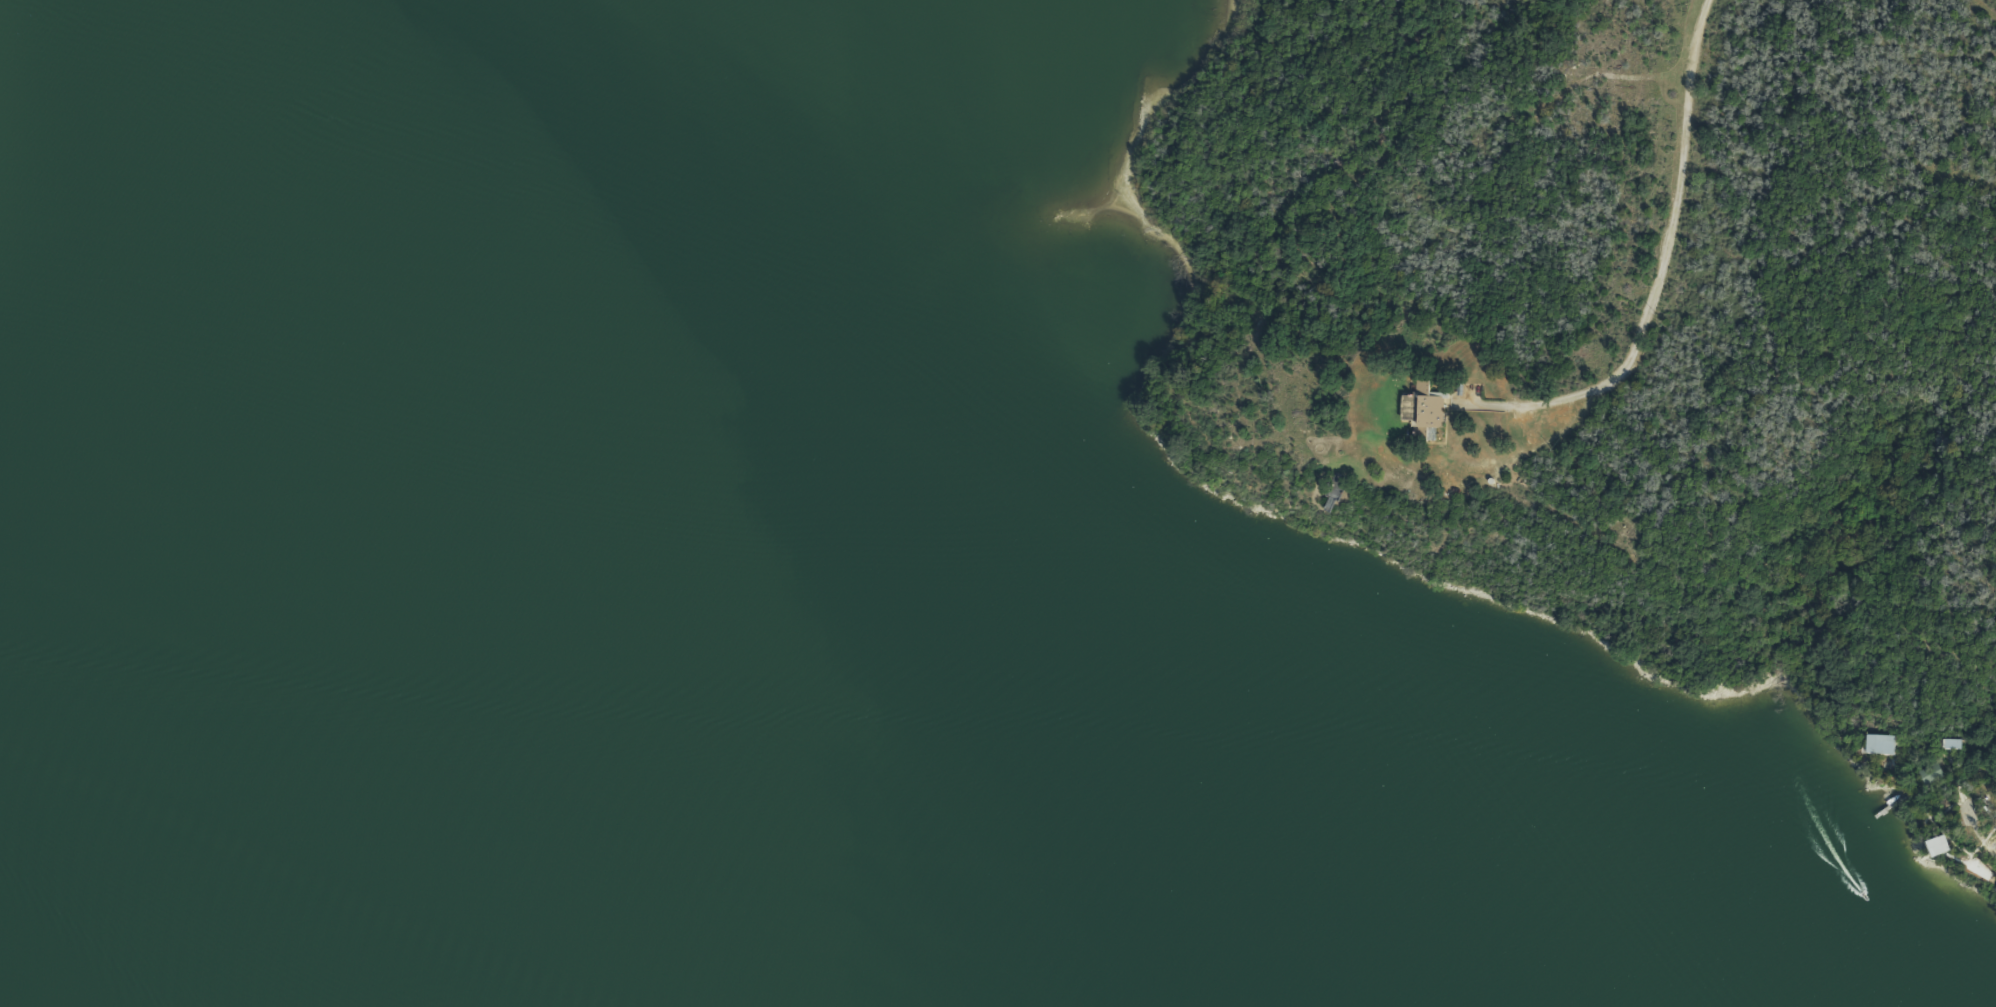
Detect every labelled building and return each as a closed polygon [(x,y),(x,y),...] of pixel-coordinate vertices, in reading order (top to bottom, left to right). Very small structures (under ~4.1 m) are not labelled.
[(1406,429),(1438,429),(1438,396),(1406,396),(1406,429)] [(1889,754),(1889,735),(1859,735),(1859,754),(1889,754)] [(1919,842),(1924,857),(1940,852),(1935,837),(1919,842)]
